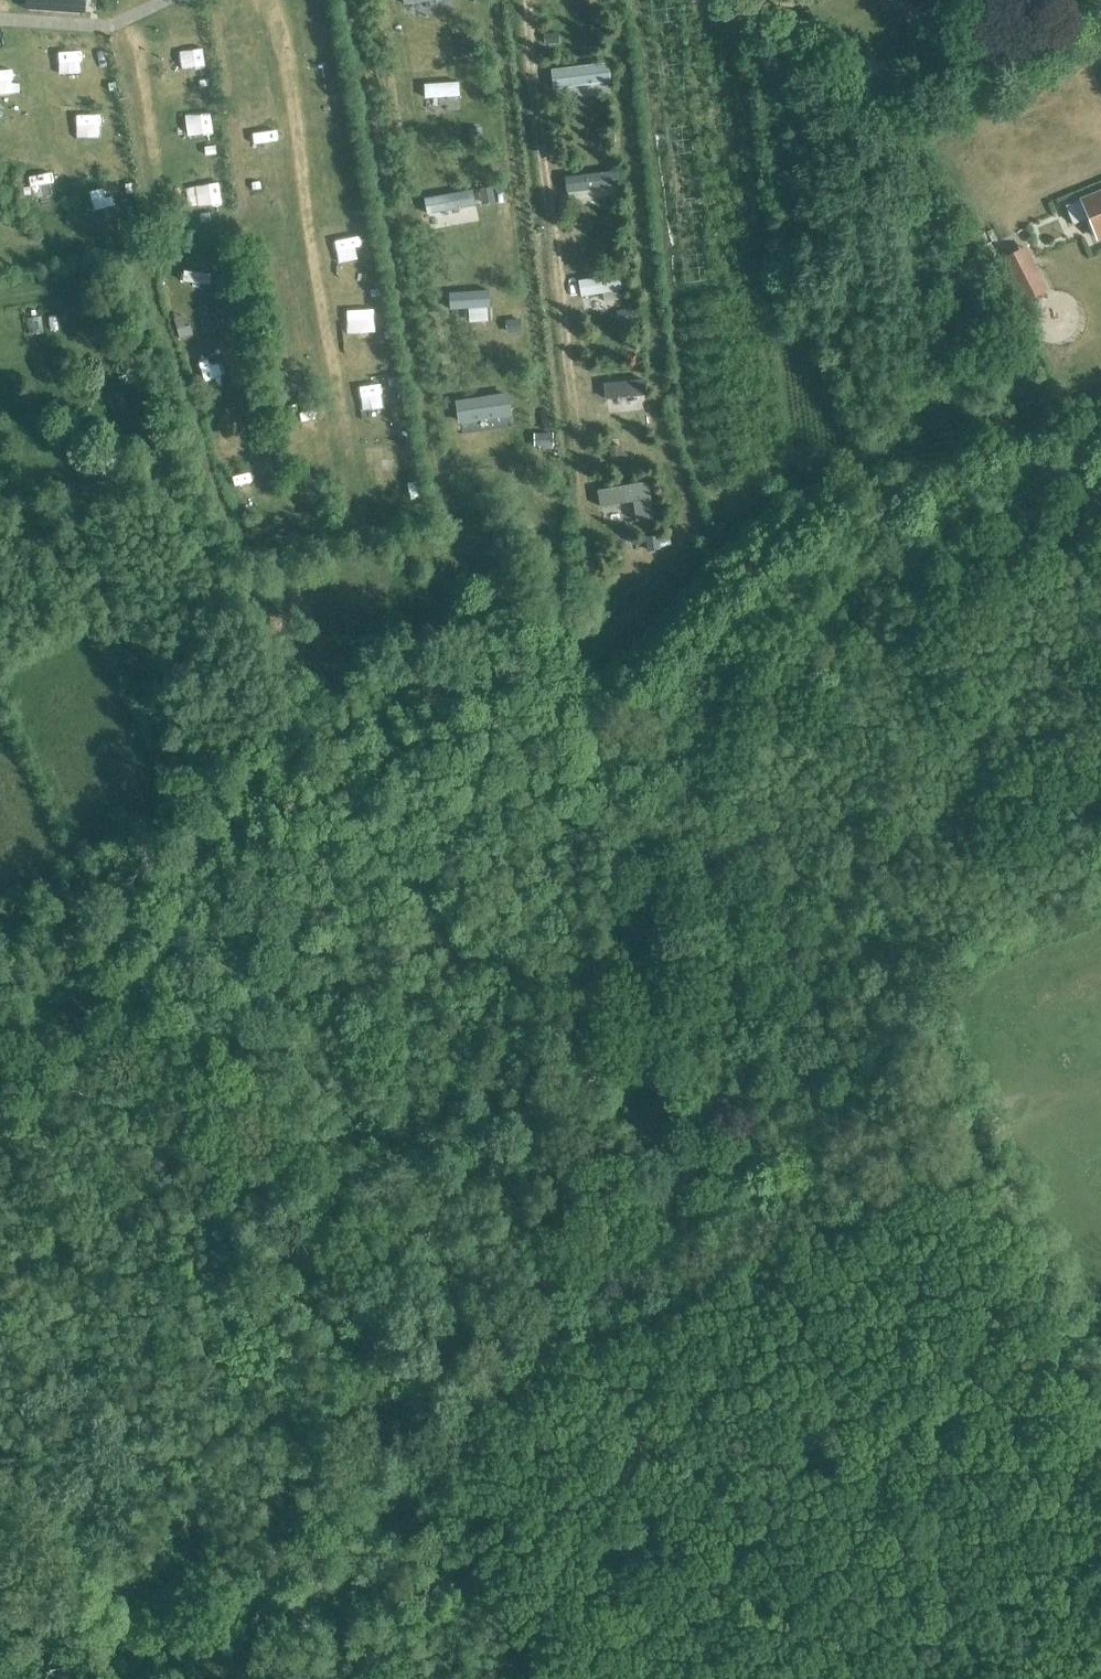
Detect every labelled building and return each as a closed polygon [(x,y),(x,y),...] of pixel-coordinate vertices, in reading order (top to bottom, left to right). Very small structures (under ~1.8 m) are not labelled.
[(74,0),(58,0),(60,8),(75,5),(74,0)] [(780,15),(807,0),(772,0),(780,15)] [(915,8),(930,0),(910,0),(915,8)] [(1081,201),(1098,241),(1100,240),(1100,193),(1081,201)] [(1000,260),(1022,304),(1049,290),(1027,246),(1000,260)]
